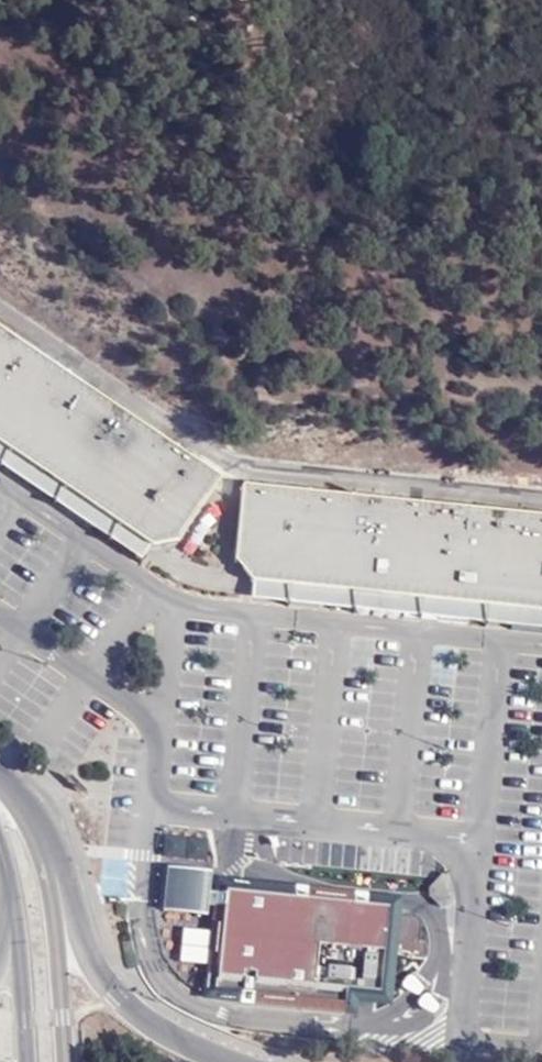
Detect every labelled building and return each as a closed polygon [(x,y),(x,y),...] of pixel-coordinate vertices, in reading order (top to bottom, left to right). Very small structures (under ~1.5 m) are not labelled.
[(147,561),(154,550),(190,544),(226,479),(0,326),(0,462),(147,561)] [(247,484),(243,566),(261,581),(541,612),(541,515),(247,484)] [(178,829),(175,856),(199,858),(202,831),(178,829)] [(218,881),(215,917),(220,912),(224,913),(227,892),(367,906),(366,913),(397,916),(399,899),(218,881)] [(210,963),(208,980),(215,980),(213,997),(345,1011),(346,1000),(347,992),(380,996),(380,992),(390,992),(394,952),(409,953),(409,956),(426,957),(428,942),(419,941),(421,923),(417,919),(397,916),(366,913),(367,906),(227,892),(224,913),(220,912),(215,917),(214,922),(210,963)] [(191,920),(187,960),(210,963),(214,922),(191,920)] [(347,992),(346,1000),(389,1004),(390,992),(380,992),(380,996),(347,992)]
